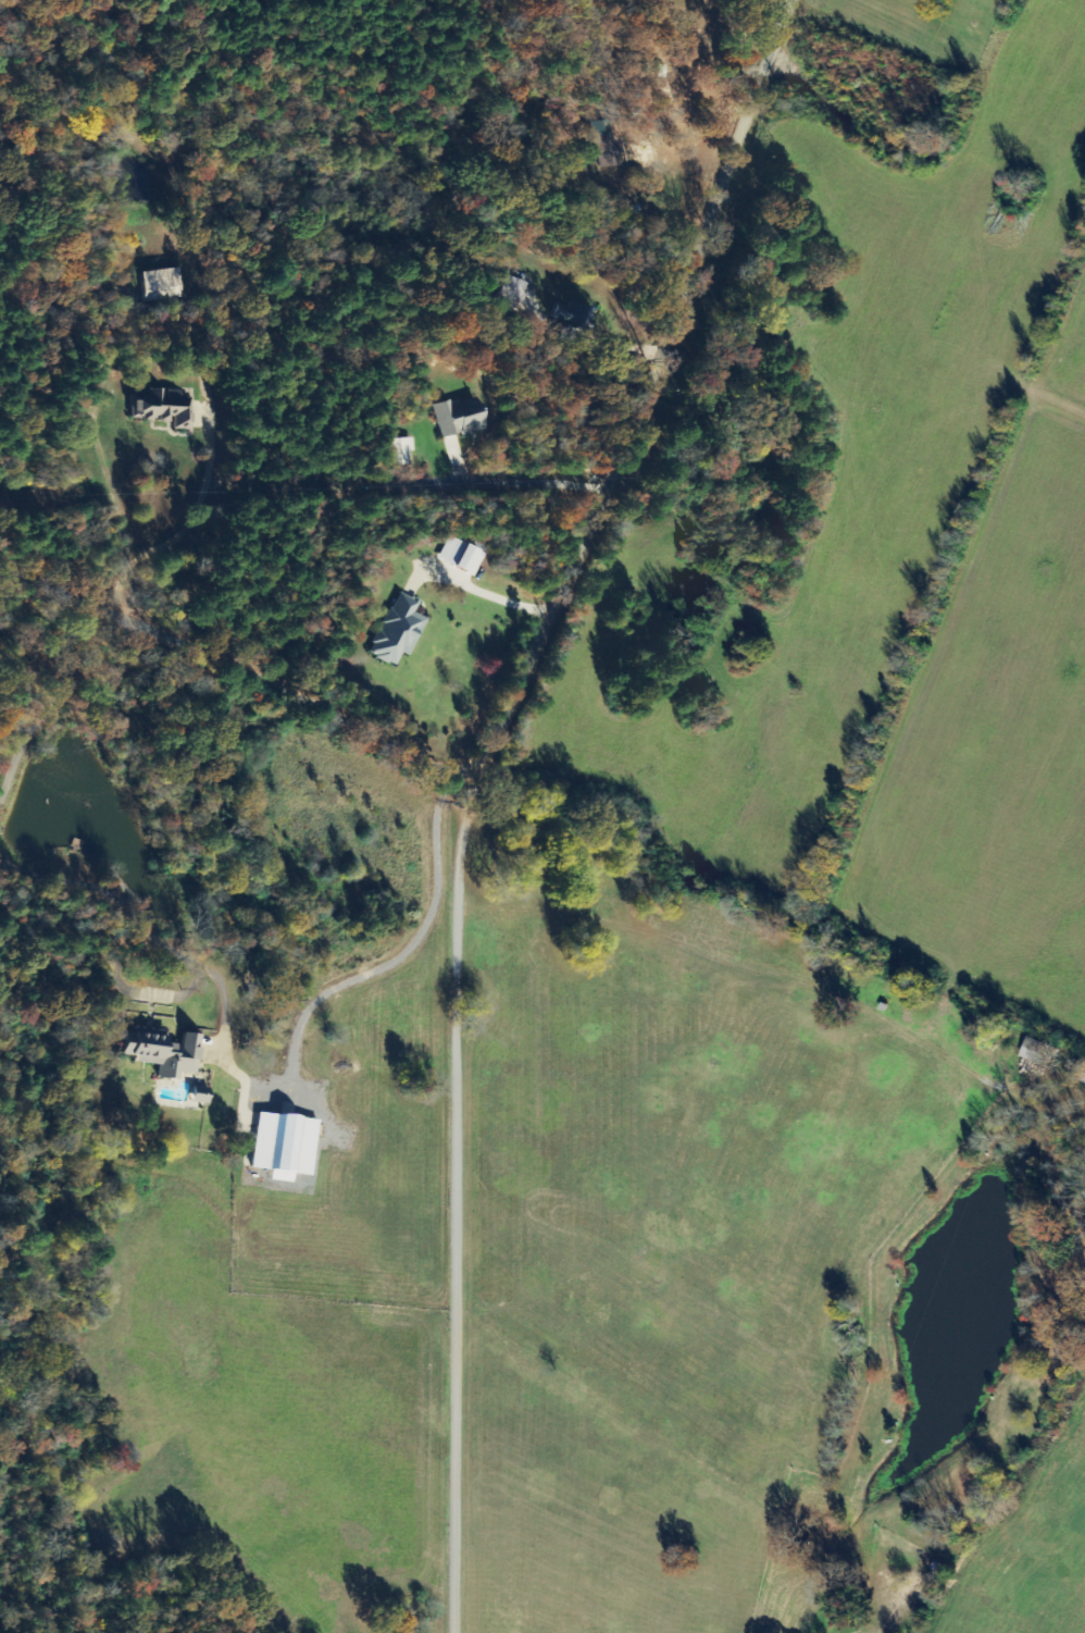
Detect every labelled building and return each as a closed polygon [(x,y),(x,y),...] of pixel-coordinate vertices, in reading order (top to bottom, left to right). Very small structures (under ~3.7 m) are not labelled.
[(605,166),(625,164),(621,135),(602,137),(605,166)] [(146,272),(149,302),(189,297),(186,267),(146,272)] [(525,291),(527,281),(505,276),(498,306),(529,313),(534,293),(525,291)] [(587,331),(594,308),(571,300),(568,307),(557,303),(552,320),(587,331)] [(132,419),(174,422),(174,429),(192,430),(194,399),(170,397),(171,389),(152,388),(151,396),(133,395),(132,419)] [(434,404),(441,438),(487,429),(481,398),(452,403),(451,401),(434,404)] [(388,439),(388,465),(409,465),(409,451),(414,451),(414,438),(388,439)] [(475,575),(486,553),(449,536),(438,558),(475,575)] [(428,618),(415,613),(420,601),(399,591),(370,654),(397,666),(403,653),(411,656),(428,618)] [(203,1035),(184,1033),(183,1045),(169,1043),(170,1037),(128,1032),(125,1054),(137,1056),(136,1062),(160,1065),(159,1077),(180,1080),(181,1072),(197,1074),(203,1035)] [(1064,1051),(1030,1040),(1024,1059),(1058,1070),(1064,1051)] [(253,1168),(274,1170),(273,1180),(294,1182),(295,1173),(314,1176),(320,1120),(259,1113),(253,1168)]
